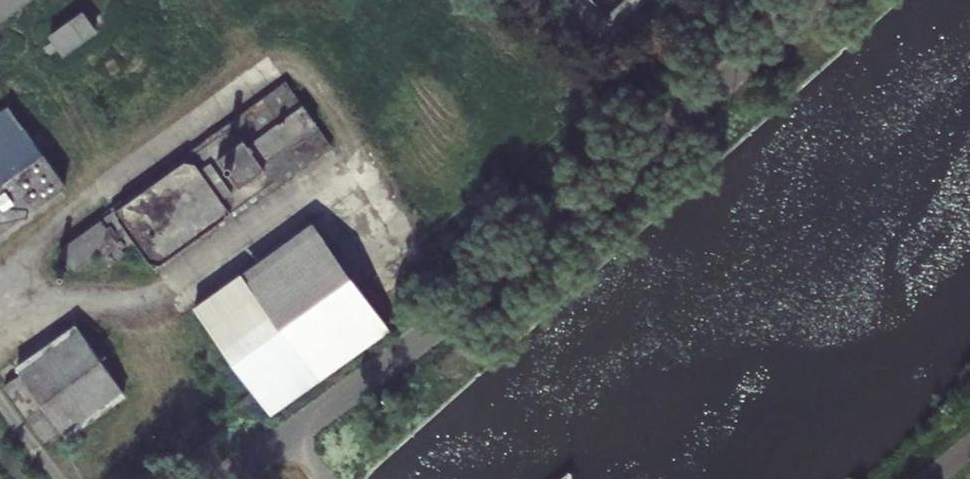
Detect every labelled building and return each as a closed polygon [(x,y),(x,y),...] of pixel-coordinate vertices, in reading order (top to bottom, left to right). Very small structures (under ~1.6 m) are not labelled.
[(24,0),(0,0),(0,17),(24,0)] [(82,12),(50,35),(63,53),(95,30),(82,12)] [(112,210),(60,249),(74,269),(100,251),(109,264),(136,245),(156,272),(331,146),(315,123),(316,122),(302,103),(302,104),(286,82),(110,207),(112,210)] [(0,111),(0,230),(66,184),(43,152),(42,153),(8,105),(0,111)] [(388,329),(313,221),(194,305),(269,410),(388,329)] [(20,373),(59,430),(63,435),(123,391),(76,325),(16,368),(20,373)] [(59,430),(20,373),(5,384),(45,441),(59,430)]
